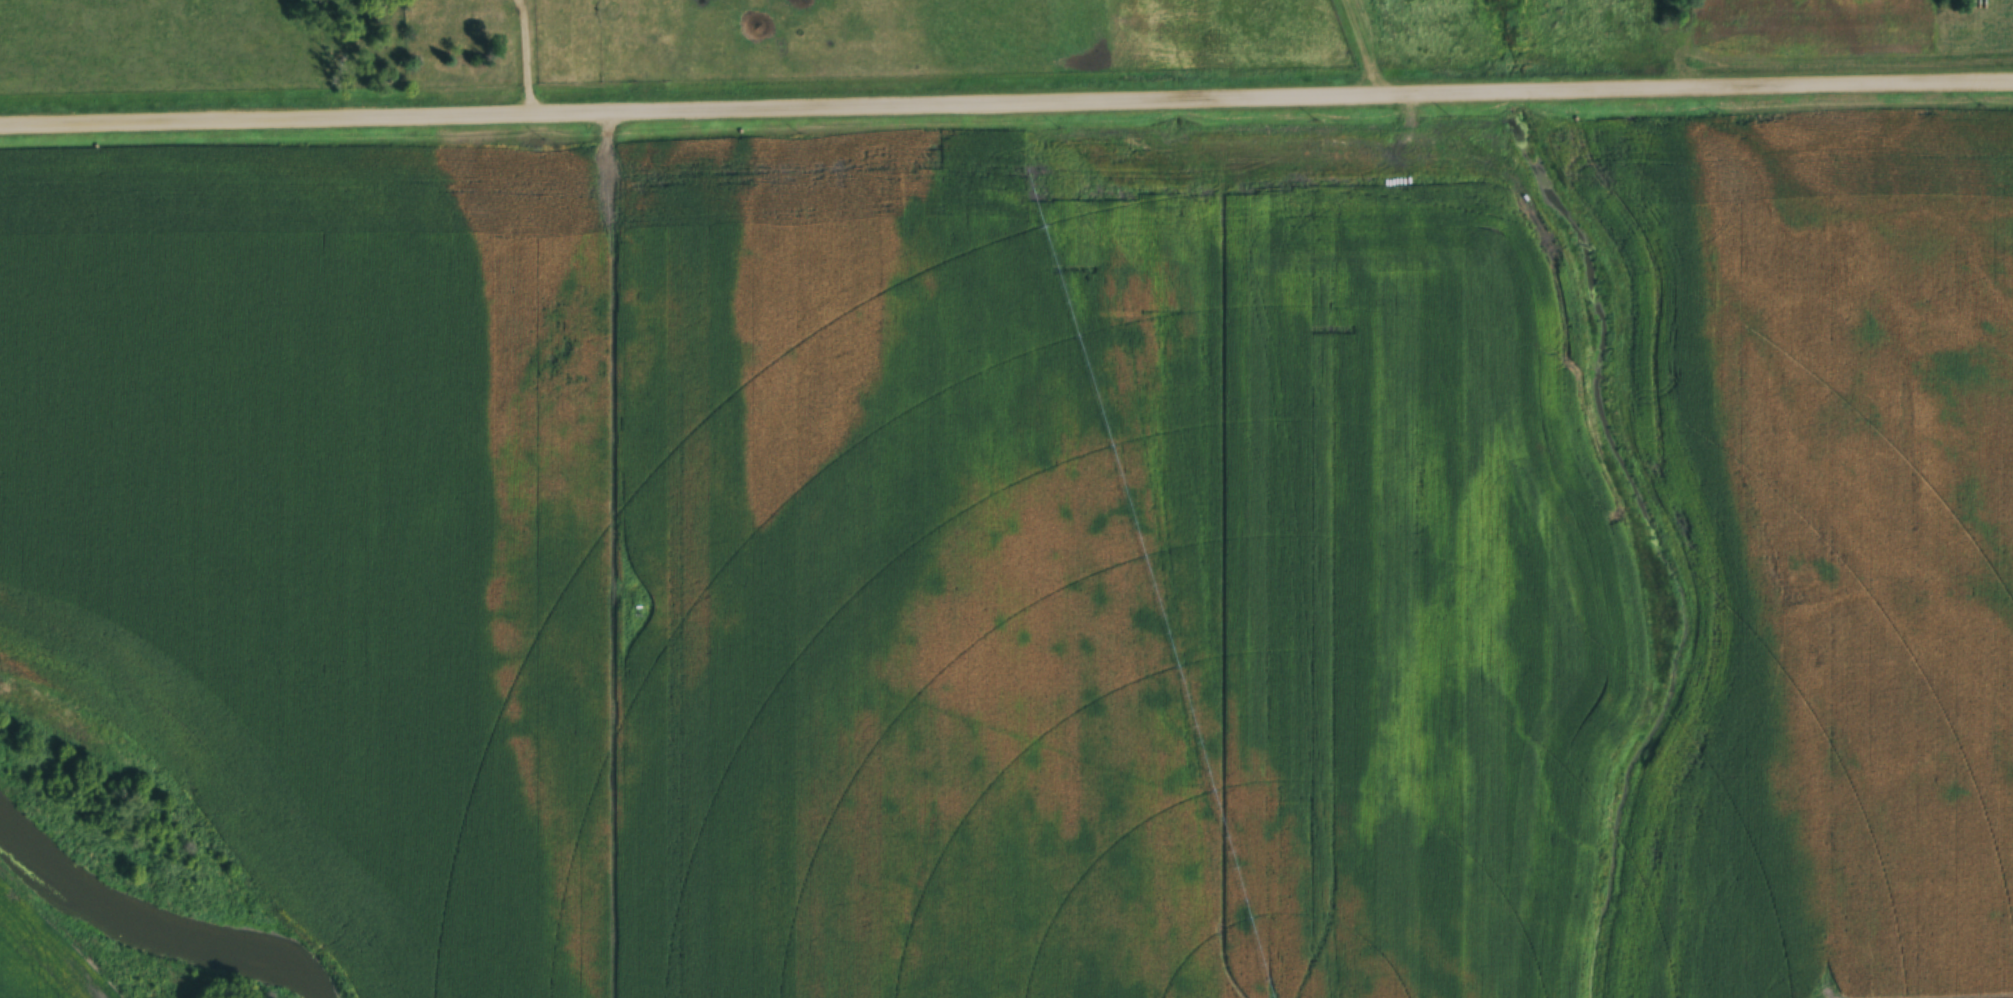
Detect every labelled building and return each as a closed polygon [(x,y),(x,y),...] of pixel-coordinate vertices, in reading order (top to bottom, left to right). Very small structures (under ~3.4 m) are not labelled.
[(619,16),(614,3),(601,8),(606,21),(619,16)]
